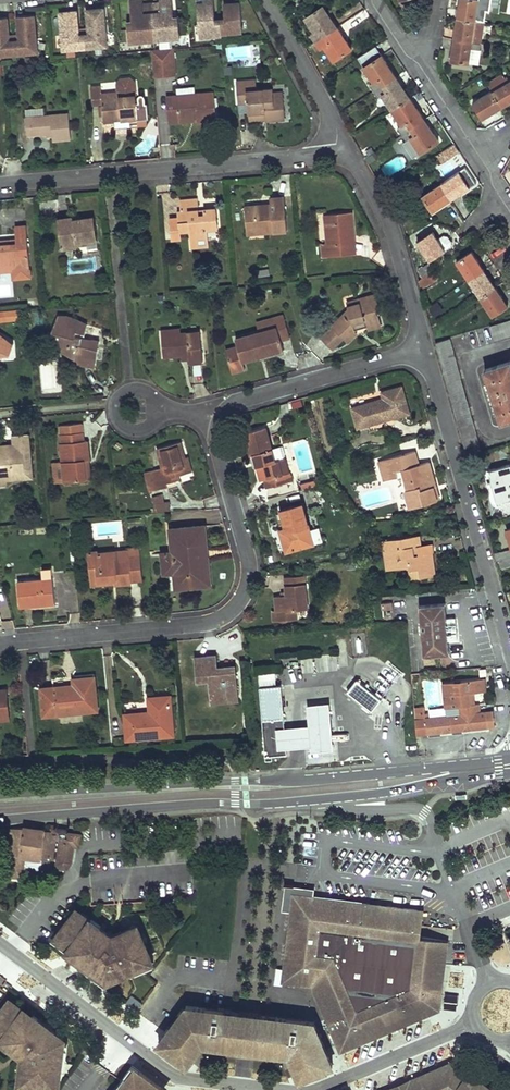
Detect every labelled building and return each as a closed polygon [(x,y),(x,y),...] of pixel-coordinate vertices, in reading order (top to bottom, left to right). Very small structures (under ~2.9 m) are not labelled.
[(129,0),(132,24),(134,24),(134,28),(132,28),(127,29),(129,42),(155,40),(151,4),(142,5),(142,0),(134,0),(129,0)] [(151,4),(155,40),(180,38),(178,24),(174,24),(171,25),(171,20),(173,20),(171,0),(159,0),(159,3),(151,4)] [(197,4),(200,37),(222,35),(221,33),(220,22),(215,23),(215,17),(213,0),(204,0),(204,3),(197,4)] [(479,0),(460,0),(458,9),(461,9),(459,19),(484,23),(485,11),(478,10),(479,0)] [(478,10),(485,11),(489,11),(491,0),(479,0),(478,10)] [(220,22),(221,33),(242,32),(240,3),(223,4),(224,16),(225,22),(220,22)] [(337,27),(323,6),(305,18),(315,32),(311,34),(315,42),(337,27)] [(96,9),(87,10),(88,29),(89,34),(84,35),(85,48),(107,46),(104,12),(96,13),(96,9)] [(68,16),(60,16),(63,50),(85,48),(84,35),(79,35),(78,30),(76,11),(67,12),(68,16)] [(26,16),(17,16),(19,35),(19,41),(14,41),(16,54),(37,52),(34,19),(27,19),(26,16)] [(16,54),(14,41),(9,42),(8,36),(7,17),(0,18),(0,56),(16,54)] [(472,42),(480,44),(484,23),(459,19),(457,18),(455,30),(458,31),(456,40),(472,42)] [(324,46),(334,61),(351,49),(337,27),(315,42),(320,48),(324,46)] [(452,49),(450,60),(469,63),(471,50),(480,51),(481,45),(472,44),(472,42),(456,40),(455,49),(452,49)] [(173,48),(152,50),(154,77),(176,75),(173,48)] [(395,77),(381,56),(363,67),(373,83),(369,86),(373,92),(395,77)] [(121,78),(116,84),(116,93),(118,93),(118,97),(137,95),(136,82),(130,77),(121,78)] [(410,99),(395,77),(373,92),(378,98),(382,95),(392,111),(410,99)] [(257,90),(255,80),(236,82),(238,103),(248,102),(249,113),(264,111),(265,118),(285,116),(282,93),(272,94),(271,89),(257,90)] [(492,92),(501,108),(509,103),(509,81),(492,92)] [(195,86),(176,88),(176,96),(195,94),(195,86)] [(101,93),(101,87),(91,87),(93,105),(102,104),(104,122),(114,121),(129,120),(138,120),(138,114),(147,113),(146,101),(137,101),(137,95),(118,97),(118,93),(116,93),(101,93)] [(501,108),(492,92),(474,103),(482,117),(490,112),(492,114),(501,108)] [(176,96),(167,97),(169,123),(179,122),(179,118),(193,117),(193,115),(197,115),(198,120),(198,122),(216,120),(214,93),(195,94),(176,96)] [(424,120),(410,99),(392,111),(402,126),(397,128),(401,134),(424,120)] [(45,108),(26,109),(27,117),(45,116),(45,108)] [(264,111),(249,113),(250,120),(265,118),(264,111)] [(147,113),(138,114),(138,120),(139,127),(148,126),(147,113)] [(54,140),(71,139),(69,114),(45,116),(27,117),(26,117),(27,135),(48,133),(53,133),(53,136),(54,140)] [(129,120),(114,121),(114,129),(130,128),(129,120)] [(438,142),(424,120),(401,134),(406,142),(410,139),(420,154),(438,142)] [(449,198),(451,201),(474,185),(464,169),(440,185),(449,198)] [(440,185),(423,197),(433,212),(443,206),(441,203),(449,198),(440,185)] [(266,233),(287,232),(284,197),(270,198),(270,205),(270,207),(260,208),(260,205),(244,207),(246,229),(248,229),(265,228),(266,233)] [(198,210),(197,199),(180,201),(181,211),(178,212),(178,217),(169,218),(171,237),(180,236),(180,231),(190,230),(191,239),(207,237),(206,230),(217,229),(215,208),(204,209),(204,215),(198,216),(198,210)] [(353,240),(351,213),(324,215),(326,244),(321,244),(322,257),(349,255),(348,240),(353,240)] [(73,218),(57,220),(62,249),(77,246),(76,241),(95,238),(97,237),(94,217),(73,221),(73,218)] [(439,243),(433,232),(418,243),(429,261),(443,252),(437,244),(439,243)] [(0,241),(0,267),(12,265),(13,271),(30,269),(27,233),(16,234),(17,239),(17,244),(3,245),(3,240),(0,241)] [(207,237),(191,239),(192,247),(207,245),(207,237)] [(95,238),(76,241),(77,246),(86,245),(87,250),(97,248),(95,238)] [(479,262),(472,251),(457,261),(468,279),(481,270),(477,263),(479,262)] [(433,269),(429,263),(418,270),(422,277),(433,269)] [(481,270),(468,279),(480,297),(496,287),(489,277),(487,279),(481,270)] [(433,272),(418,281),(423,288),(437,278),(433,272)] [(502,297),(496,287),(480,297),(492,315),(505,307),(500,299),(502,297)] [(381,308),(376,294),(359,299),(360,304),(348,306),(349,309),(331,326),(332,327),(321,338),(332,350),(344,339),(347,342),(358,333),(355,330),(359,327),(360,329),(368,326),(379,323),(381,323),(377,310),(381,308)] [(430,307),(435,316),(443,311),(438,303),(430,307)] [(18,322),(17,311),(0,312),(0,323),(18,322)] [(75,363),(94,366),(100,341),(91,339),(91,341),(90,347),(85,346),(86,341),(84,340),(87,324),(77,322),(77,320),(68,318),(68,317),(58,316),(52,332),(54,333),(53,344),(60,346),(60,350),(68,352),(68,356),(76,357),(75,363)] [(290,338),(283,316),(274,318),(277,327),(260,332),(236,339),(238,346),(225,350),(232,373),(245,369),(242,361),(283,349),(281,340),(290,338)] [(274,318),(258,323),(260,332),(277,327),(274,318)] [(490,326),(494,340),(509,335),(509,320),(490,326)] [(189,360),(202,359),(200,332),(181,334),(162,336),(163,357),(181,355),(189,355),(189,360)] [(11,355),(9,343),(0,340),(0,356),(11,355)] [(488,393),(491,400),(494,399),(501,422),(509,419),(509,362),(484,370),(491,392),(488,393)] [(192,365),(192,376),(201,376),(201,365),(192,365)] [(380,400),(352,408),(358,428),(409,413),(401,387),(382,393),(384,401),(380,402),(380,400)] [(84,441),(83,432),(83,423),(61,425),(62,434),(63,443),(61,443),(65,482),(86,480),(84,460),(89,459),(88,441),(84,441)] [(274,461),(265,428),(244,433),(250,456),(254,455),(261,481),(264,480),(267,489),(286,483),(284,475),(281,476),(277,461),(274,461)] [(33,477),(29,433),(14,435),(15,444),(15,451),(7,452),(7,449),(0,449),(0,473),(11,472),(12,479),(33,477)] [(184,458),(180,442),(158,448),(163,467),(145,472),(147,482),(156,480),(158,490),(168,487),(167,483),(166,479),(179,476),(189,473),(184,458)] [(413,451),(378,461),(384,481),(397,477),(395,472),(402,470),(403,475),(408,489),(405,490),(410,508),(436,501),(432,487),(435,486),(428,463),(417,466),(413,451)] [(188,457),(184,458),(189,473),(193,472),(188,457)] [(291,482),(285,459),(277,461),(281,476),(284,475),(286,483),(291,482)] [(489,471),(496,494),(491,495),(493,504),(509,499),(509,465),(489,471)] [(0,473),(0,485),(7,484),(6,480),(12,479),(11,472),(0,473)] [(156,480),(147,482),(150,492),(158,490),(156,480)] [(157,514),(169,511),(164,493),(152,497),(157,514)] [(309,531),(301,504),(280,510),(285,529),(287,536),(281,537),(286,552),(313,544),(309,531)] [(175,573),(176,585),(190,584),(190,580),(204,579),(202,559),(192,560),(191,552),(208,550),(205,526),(171,529),(173,552),(162,553),(164,574),(175,573)] [(318,529),(309,531),(313,544),(322,542),(318,529)] [(419,536),(383,540),(387,570),(410,567),(410,571),(418,569),(419,578),(429,576),(426,554),(421,555),(414,556),(413,547),(420,546),(419,536)] [(420,546),(413,547),(414,556),(421,555),(420,546)] [(139,548),(127,549),(127,551),(128,560),(115,562),(114,553),(96,554),(97,563),(91,564),(93,581),(115,579),(115,582),(115,584),(131,582),(130,579),(142,578),(139,548)] [(176,585),(176,589),(211,586),(208,550),(191,552),(192,560),(202,559),(204,579),(190,580),(190,584),(176,585)] [(502,552),(504,559),(509,558),(509,550),(502,552)] [(127,551),(114,553),(115,562),(128,560),(127,551)] [(433,553),(426,554),(429,576),(436,576),(433,553)] [(504,559),(502,560),(504,568),(509,566),(509,558),(504,559)] [(52,568),(42,569),(43,580),(18,582),(20,606),(35,604),(36,609),(56,607),(52,568)] [(418,569),(410,571),(411,579),(419,578),(418,569)] [(307,609),(304,575),(285,577),(286,592),(286,595),(281,595),(275,596),(276,611),(277,621),(297,619),(296,610),(307,609)] [(444,603),(419,605),(423,656),(448,653),(447,636),(444,636),(443,621),(446,621),(444,603)] [(217,667),(216,655),(195,657),(197,682),(209,681),(211,698),(222,697),(222,693),(237,692),(235,666),(224,667),(224,670),(218,671),(217,667)] [(275,666),(255,668),(255,675),(276,673),(275,666)] [(68,685),(41,688),(43,715),(98,711),(94,677),(73,679),(73,685),(74,689),(68,689),(68,685)] [(421,720),(416,720),(417,736),(443,733),(445,730),(448,730),(451,732),(465,730),(464,728),(469,727),(471,730),(495,726),(494,712),(479,713),(478,704),(475,705),(474,696),(469,697),(469,693),(473,693),(481,692),(479,679),(460,681),(461,685),(455,686),(454,682),(443,683),(445,708),(456,707),(457,715),(446,716),(430,718),(430,714),(425,714),(424,708),(419,708),(421,720)] [(354,685),(348,693),(372,712),(378,706),(382,700),(357,681),(354,685)] [(260,687),(263,720),(264,729),(265,750),(266,760),(272,759),(272,755),(286,753),(286,748),(284,728),(280,685),(260,687)] [(222,697),(211,698),(212,704),(238,702),(237,692),(222,693),(222,697)] [(9,719),(7,695),(0,695),(0,720),(9,719)] [(151,713),(125,716),(127,740),(174,736),(170,697),(149,699),(151,713)] [(334,749),(330,703),(308,705),(309,726),(284,728),(286,748),(310,746),(311,752),(334,749)] [(456,707),(445,708),(446,716),(457,715),(456,707)] [(57,831),(24,827),(11,828),(8,854),(12,854),(10,877),(25,879),(28,856),(53,859),(54,858),(57,858),(56,862),(61,868),(67,869),(72,862),(74,847),(79,848),(81,835),(57,832),(57,831)] [(296,883),(286,882),(283,908),(292,910),(294,892),(299,892),(315,894),(316,886),(296,883)] [(299,892),(294,892),(292,910),(285,967),(284,980),(313,984),(338,1044),(354,1037),(375,1028),(395,1020),(427,1007),(435,1003),(437,990),(444,991),(445,979),(448,955),(449,940),(422,937),(425,908),(315,894),(299,892)] [(113,937),(85,916),(83,918),(77,914),(58,937),(72,948),(80,954),(90,962),(97,968),(95,971),(108,982),(143,967),(141,962),(151,958),(138,927),(113,937)] [(499,935),(496,928),(484,933),(487,940),(499,935)] [(72,948),(58,937),(55,941),(69,951),(72,948)] [(90,962),(80,954),(76,958),(87,966),(90,962)] [(153,962),(151,958),(141,962),(143,967),(153,962)] [(276,979),(284,980),(285,967),(278,966),(276,979)] [(108,982),(95,971),(92,975),(106,985),(108,982)] [(341,1051),(442,1008),(444,991),(437,990),(435,1003),(427,1007),(395,1020),(375,1028),(354,1037),(338,1044),(341,1051)] [(45,1023),(41,1028),(30,1020),(23,1015),(24,1013),(17,1007),(14,1010),(8,1005),(0,1015),(0,1036),(10,1044),(9,1046),(23,1057),(20,1084),(60,1089),(67,1040),(45,1023)] [(188,1006),(184,1006),(156,1043),(181,1062),(183,1060),(159,1043),(188,1006)] [(188,1006),(159,1043),(183,1060),(197,1041),(199,1038),(204,1039),(240,1043),(248,1044),(256,1045),(278,1048),(287,1049),(292,1050),(294,1050),(306,1076),(327,1067),(333,1064),(315,1021),(264,1015),(260,1014),(252,1013),(243,1012),(239,1012),(188,1006)] [(45,1023),(34,1016),(30,1020),(41,1028),(45,1023)] [(0,1036),(0,1043),(7,1048),(9,1046),(10,1044),(0,1036)] [(197,1041),(183,1060),(181,1062),(187,1066),(202,1045),(239,1049),(247,1050),(256,1052),(290,1056),(300,1078),(306,1076),(294,1050),(292,1050),(287,1049),(278,1048),(256,1045),(248,1044),(240,1043),(204,1039),(199,1038),(197,1041)] [(82,1044),(78,1049),(86,1055),(90,1050),(82,1044)] [(389,1089),(405,1089),(408,1089),(420,1083),(446,1073),(450,1071),(464,1081),(468,1075),(452,1063),(389,1089)] [(141,1071),(134,1066),(120,1083),(125,1087),(132,1078),(135,1080),(141,1071)] [(162,1087),(141,1071),(135,1080),(132,1078),(125,1087),(123,1089),(160,1089),(162,1087)] [(469,1073),(468,1075),(464,1081),(450,1071),(446,1073),(420,1083),(408,1089),(405,1089),(493,1089),(487,1086),(469,1073)]
